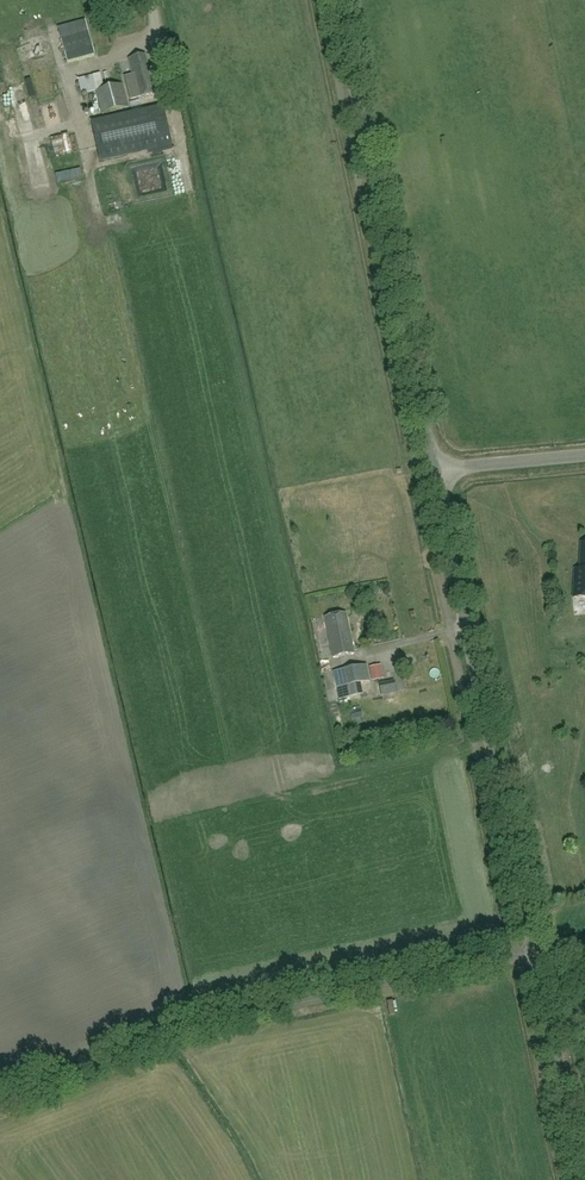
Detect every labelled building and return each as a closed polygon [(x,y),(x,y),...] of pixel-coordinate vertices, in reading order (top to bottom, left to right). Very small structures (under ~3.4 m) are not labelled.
[(89,33),(61,40),(67,64),(95,56),(89,33)] [(138,97),(156,93),(152,76),(151,77),(146,55),(129,59),(138,97)] [(101,73),(79,77),(82,93),(104,88),(101,73)] [(101,113),(129,107),(123,84),(96,91),(101,113)] [(100,153),(170,137),(163,107),(94,123),(100,153)] [(61,142),(64,150),(77,144),(74,136),(61,142)] [(26,149),(30,166),(37,164),(33,147),(26,149)] [(192,174),(184,175),(187,192),(195,191),(192,174)] [(582,543),(580,570),(576,569),(574,597),(584,597),(584,543),(582,543)] [(370,580),(379,579),(378,571),(369,572),(370,580)] [(333,658),(354,653),(346,612),(325,617),(333,658)] [(337,688),(370,681),(366,665),(333,671),(337,688)] [(381,665),(370,668),(373,682),(384,679),(381,665)]
